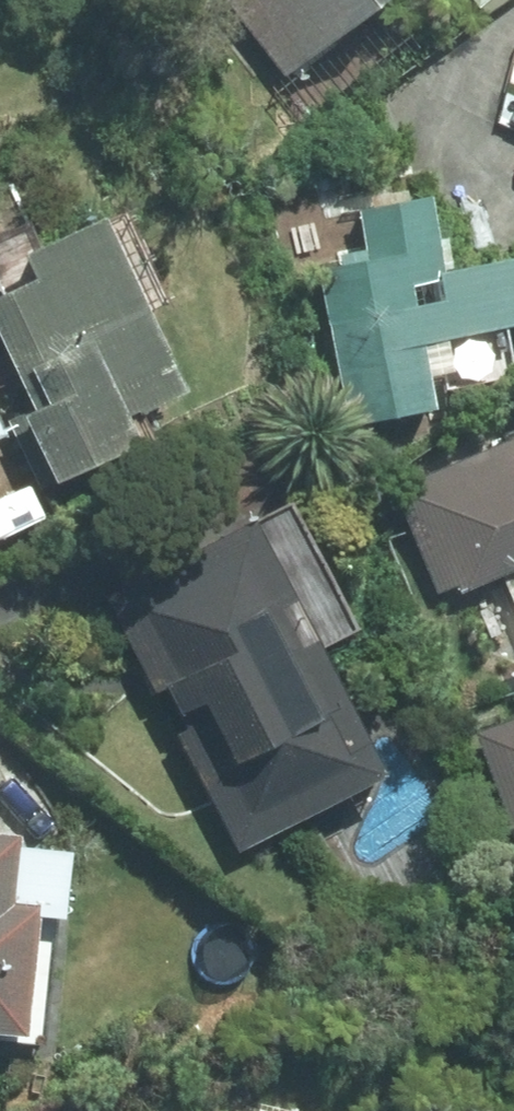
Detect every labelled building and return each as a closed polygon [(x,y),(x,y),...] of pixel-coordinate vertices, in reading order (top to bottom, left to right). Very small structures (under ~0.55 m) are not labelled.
[(281,71),(371,0),(224,0),(281,71)] [(315,269),(343,421),(428,405),(416,339),(513,321),(513,254),(447,266),(441,234),(430,237),(422,196),(353,208),(360,245),(334,250),(337,265),(315,269)] [(91,212),(14,249),(27,275),(0,287),(0,355),(24,405),(12,410),(44,477),(126,439),(114,413),(174,385),(91,212)] [(390,485),(437,588),(507,557),(513,572),(513,429),(390,485)] [(351,627),(281,494),(101,588),(237,846),(377,773),(311,648),(351,627)] [(474,730),(513,830),(513,715),(474,730)] [(0,831),(0,1032),(16,1033),(28,902),(5,900),(11,832),(0,831)]
